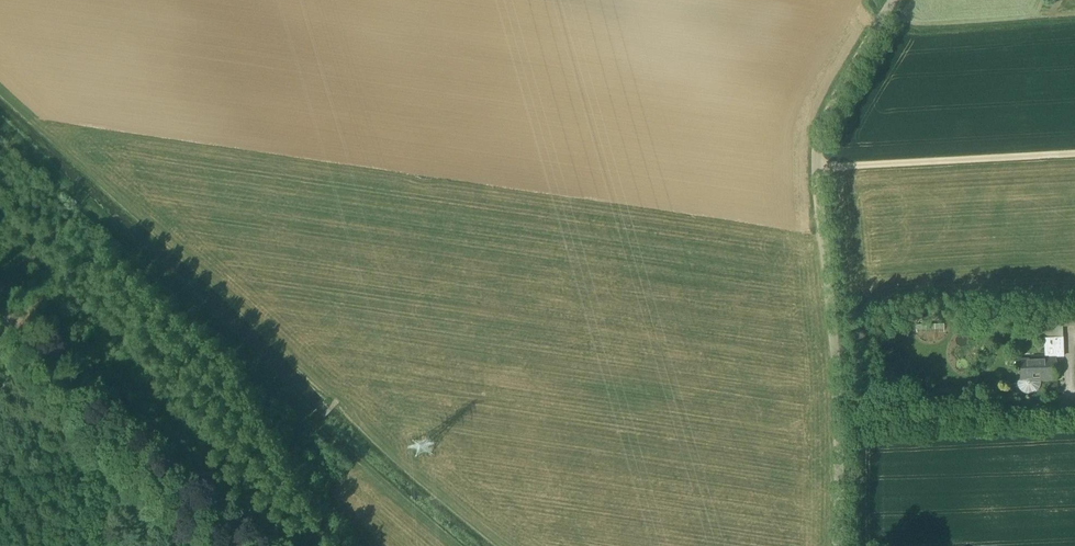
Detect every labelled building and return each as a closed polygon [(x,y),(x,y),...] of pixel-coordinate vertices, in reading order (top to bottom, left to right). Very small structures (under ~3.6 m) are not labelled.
[(1011,330),(1028,329),(1028,320),(1011,320),(1011,330)] [(920,333),(932,333),(932,325),(920,325),(920,333)] [(1046,355),(1065,355),(1064,335),(1045,336),(1046,355)] [(1056,380),(1055,356),(1031,357),(1031,360),(1016,360),(1016,380),(1025,379),(1025,381),(1056,380)]
